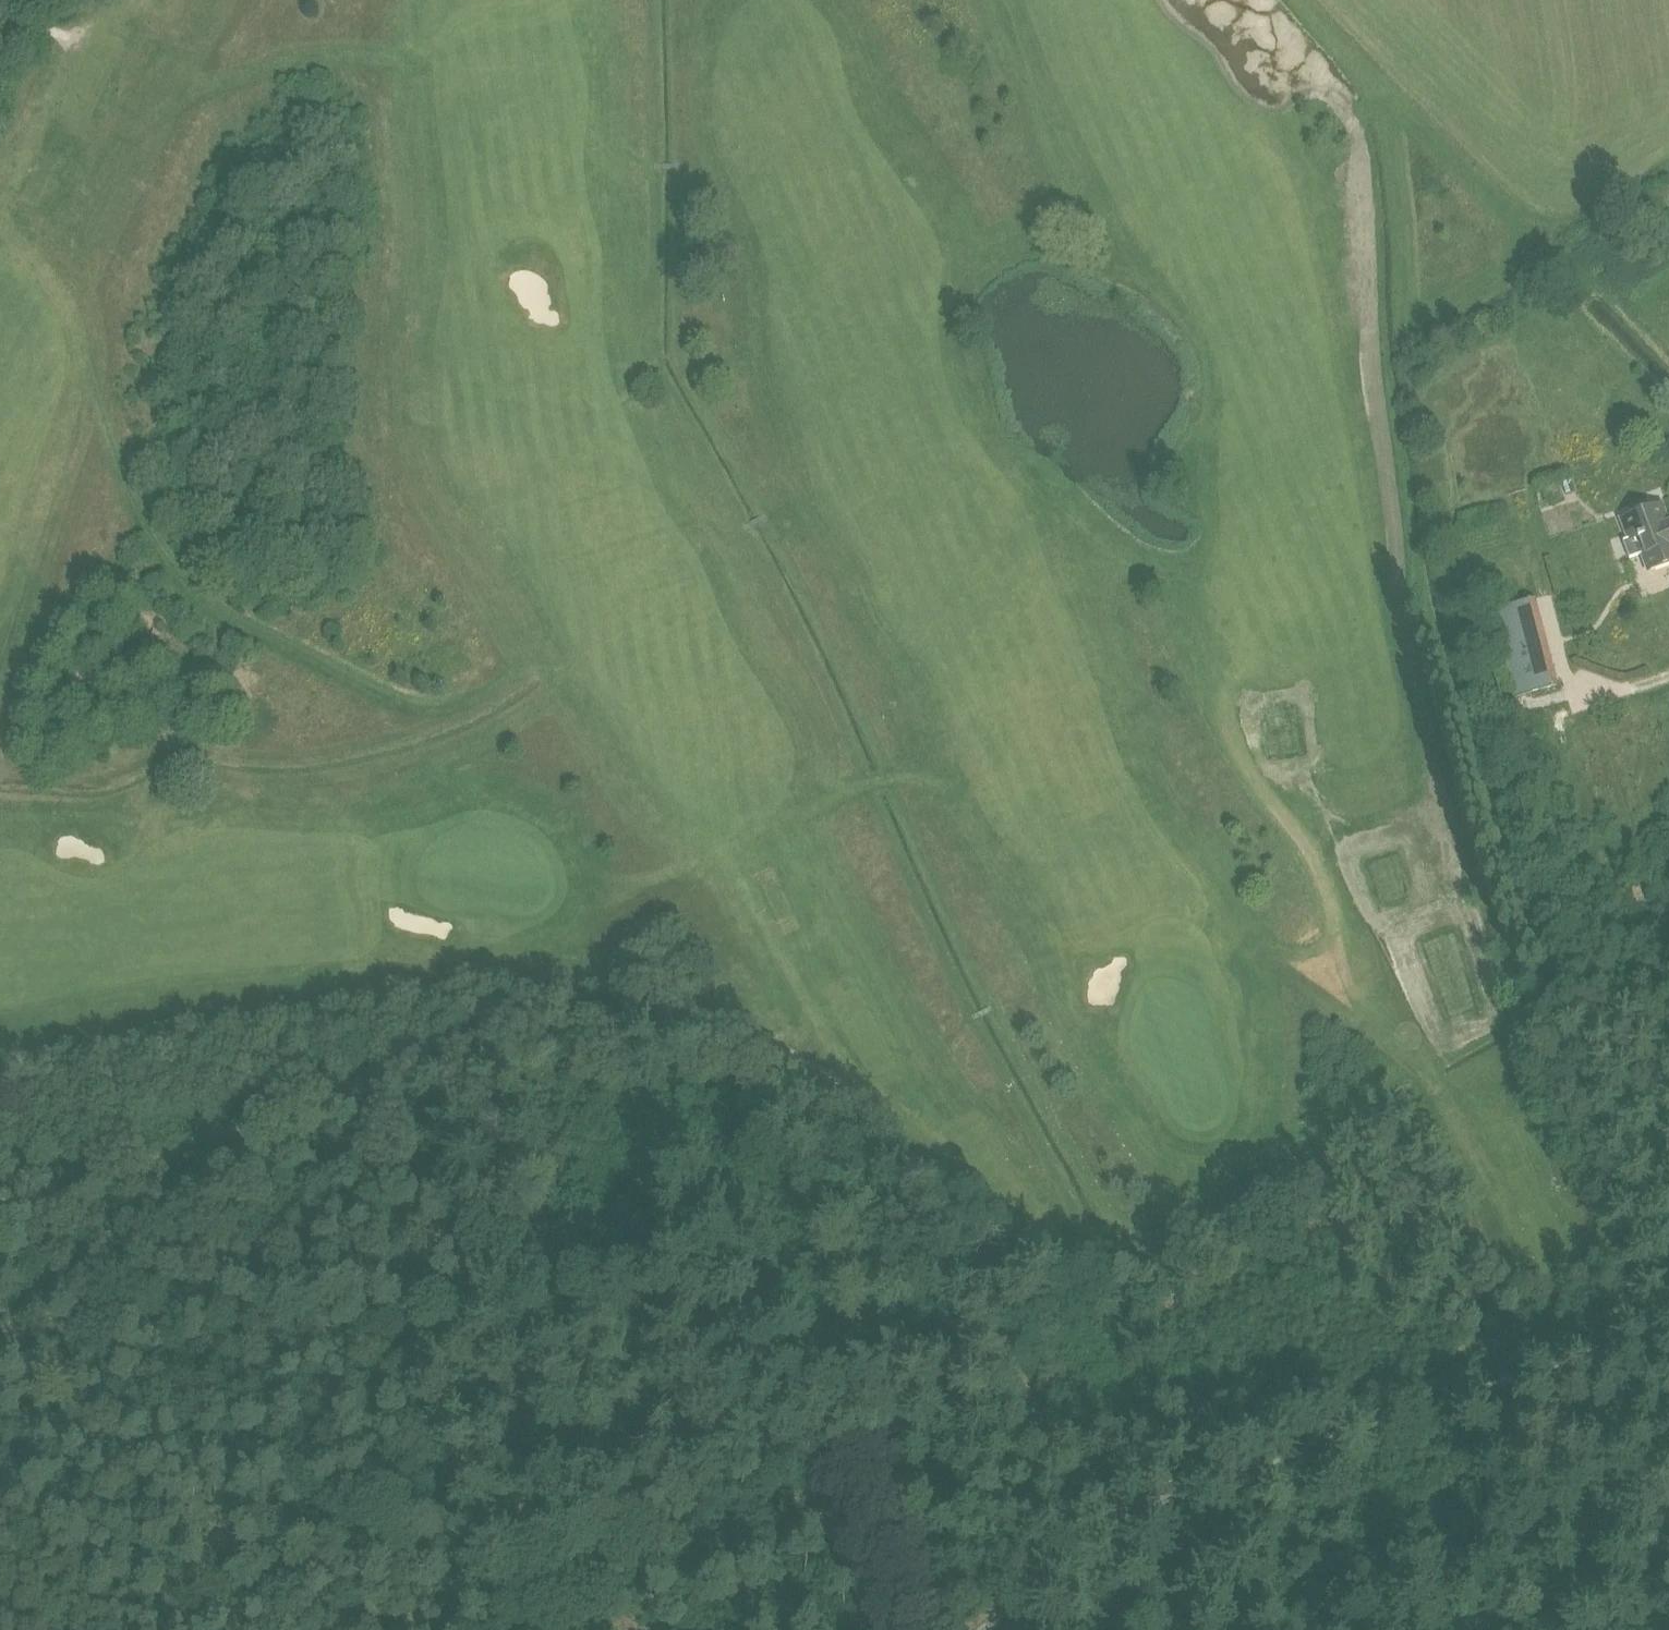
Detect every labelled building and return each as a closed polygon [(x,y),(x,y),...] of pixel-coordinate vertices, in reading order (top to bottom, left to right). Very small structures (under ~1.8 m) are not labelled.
[(1668,523),(1661,504),(1650,508),(1648,503),(1630,509),(1632,515),(1621,519),(1628,539),(1635,537),(1648,570),(1668,562),(1668,523)] [(1668,579),(1668,570),(1659,574),(1661,582),(1668,579)] [(1535,597),(1531,598),(1492,609),(1516,697),(1559,685),(1535,597)]
